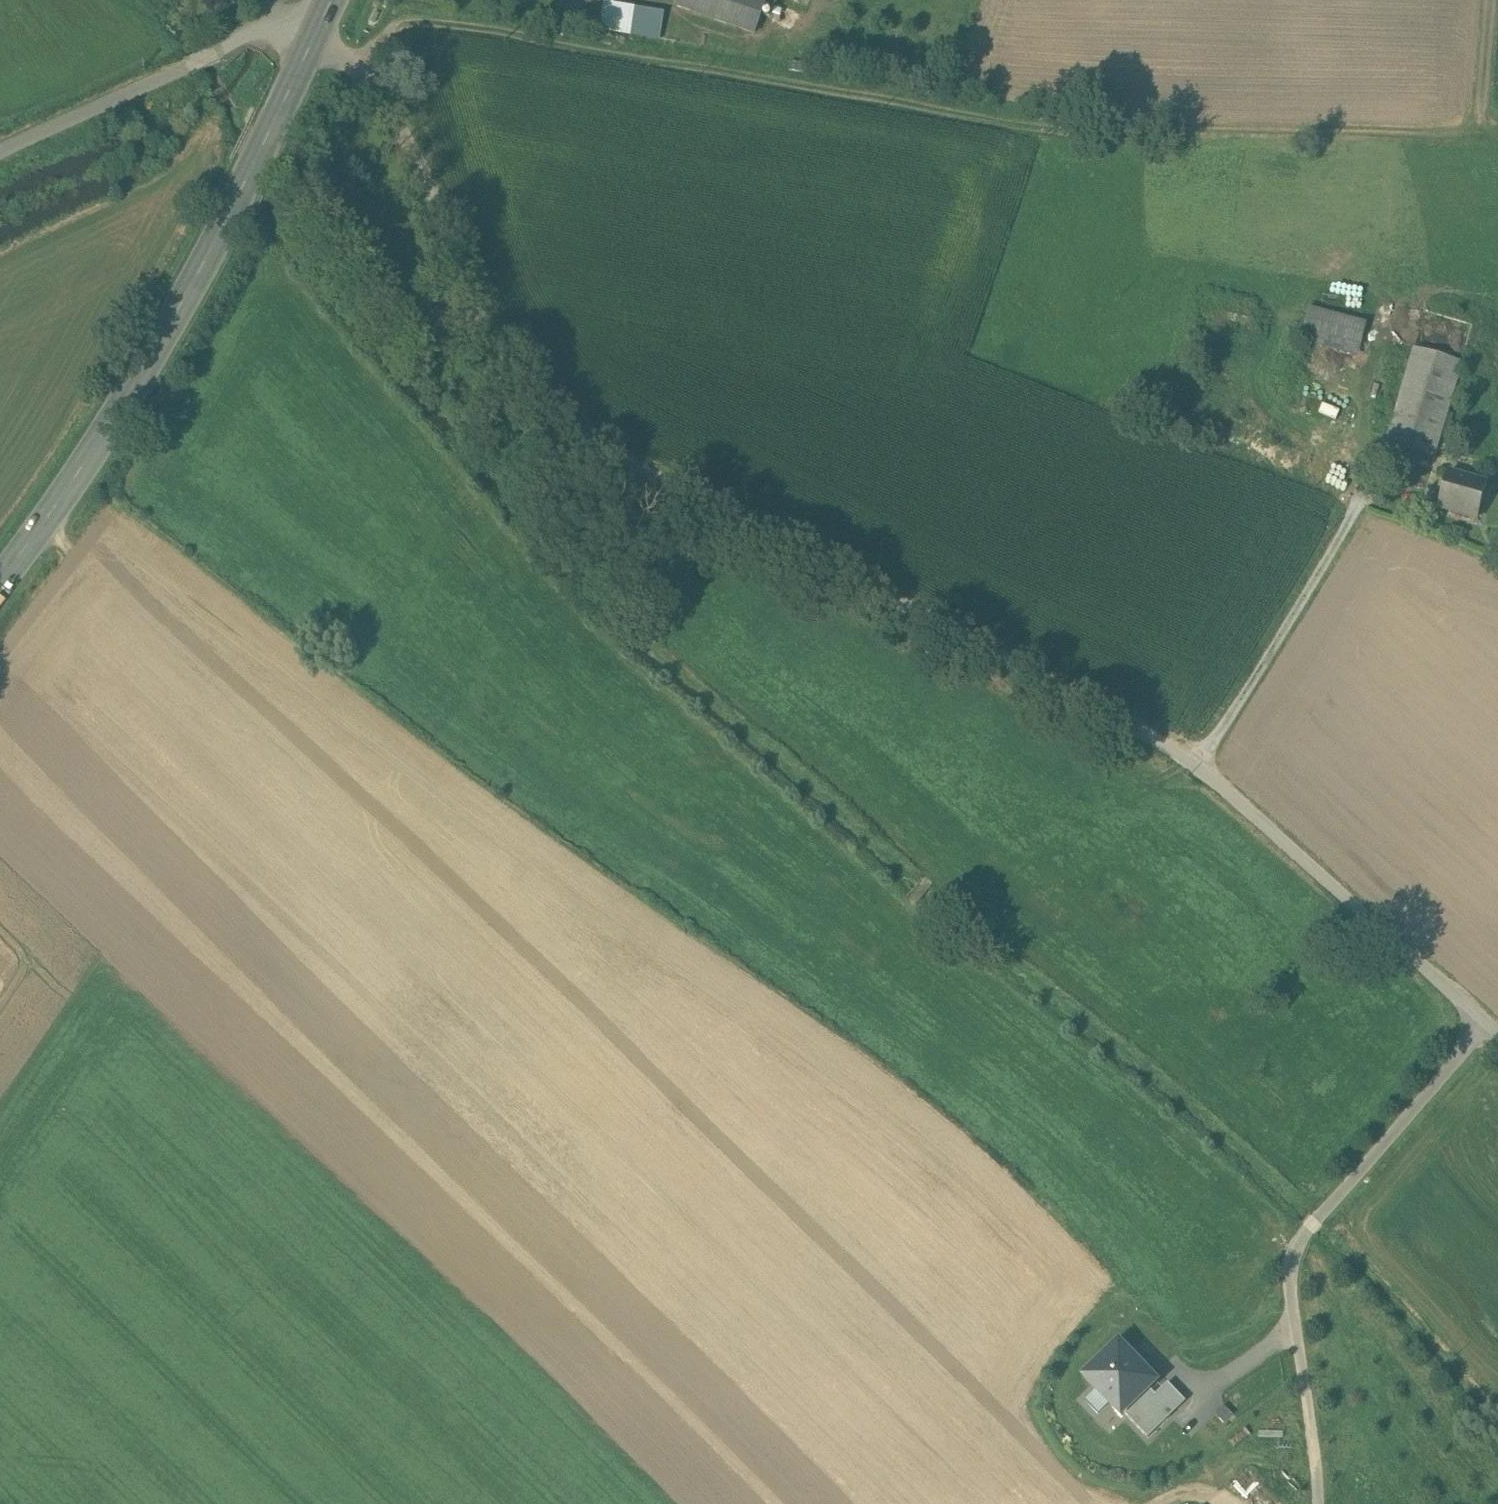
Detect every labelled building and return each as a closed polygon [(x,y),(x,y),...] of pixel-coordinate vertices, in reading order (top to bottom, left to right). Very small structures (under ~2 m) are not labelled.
[(555,20),(611,30),(660,39),(665,15),(581,0),(558,0),(555,20)] [(677,4),(757,33),(769,1),(767,0),(678,0),(677,4)] [(1365,324),(1308,309),(1299,342),(1357,357),(1365,324)] [(1435,458),(1461,364),(1461,361),(1413,347),(1386,445),(1435,458)] [(1449,473),(1438,507),(1477,518),(1487,484),(1449,473)] [(1121,1414),(1124,1412),(1148,1437),(1170,1416),(1146,1390),(1156,1381),(1146,1369),(1149,1365),(1134,1349),(1130,1353),(1119,1342),(1084,1375),(1121,1414)]
